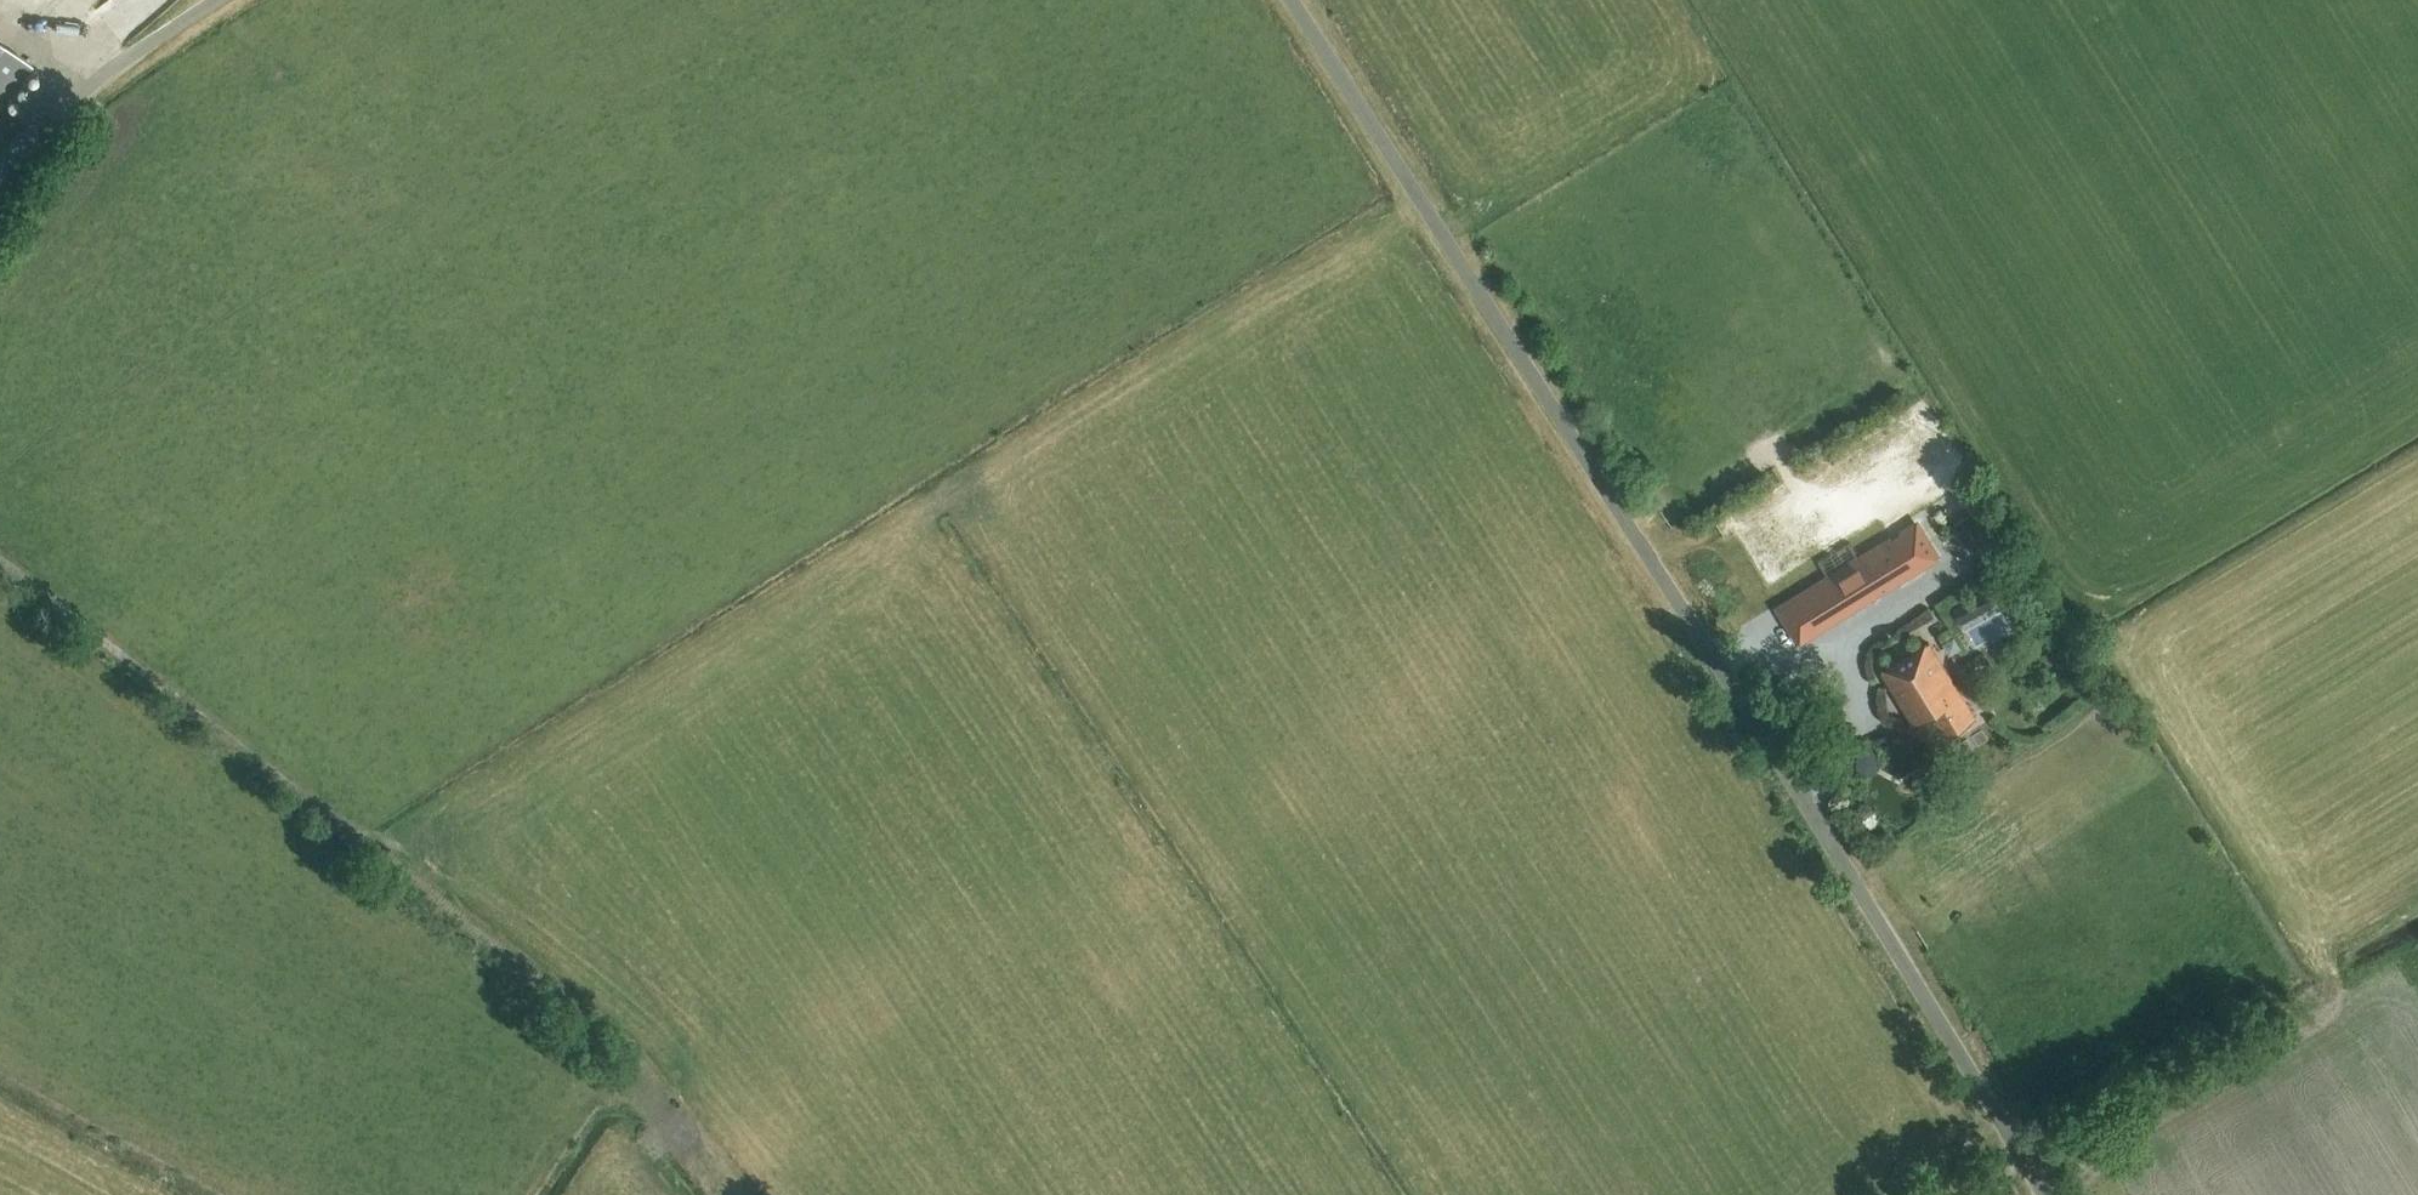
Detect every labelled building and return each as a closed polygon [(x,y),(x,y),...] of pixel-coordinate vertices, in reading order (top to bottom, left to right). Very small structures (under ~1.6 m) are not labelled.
[(31,66),(0,42),(0,106),(31,66)] [(1827,585),(1847,619),(1944,560),(1923,526),(1827,585)] [(1984,588),(1953,606),(1964,624),(1995,607),(1984,588)] [(1930,644),(1882,674),(1913,725),(1934,712),(1948,735),(1975,718),(1930,644)]
